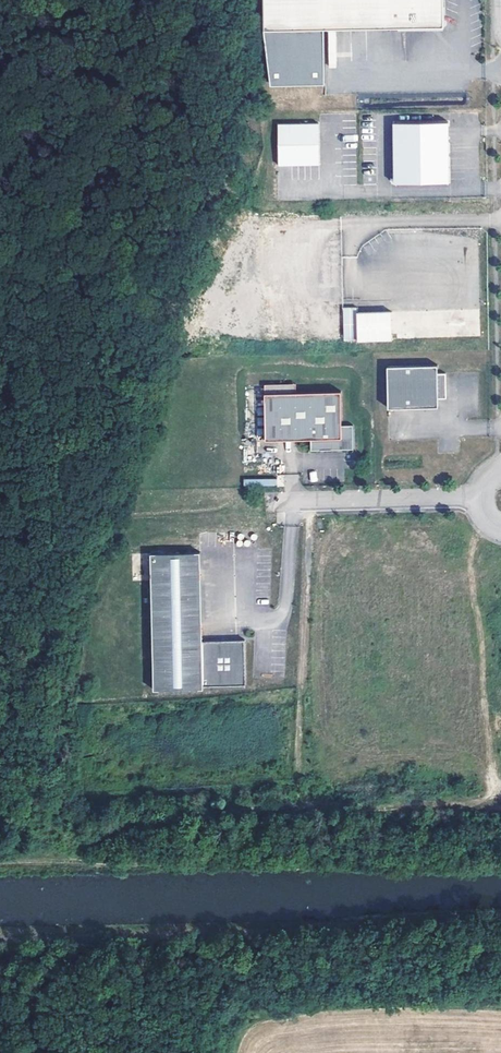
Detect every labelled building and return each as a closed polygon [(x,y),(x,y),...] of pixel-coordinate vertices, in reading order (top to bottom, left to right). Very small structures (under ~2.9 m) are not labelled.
[(265,29),(320,28),(445,26),(444,0),(264,0),(265,29)] [(320,28),(265,29),(265,83),(320,82),(320,28)] [(448,122),(394,122),(395,183),(449,182),(448,122)] [(319,124),(278,124),(279,165),(319,164),(319,124)] [(357,307),(344,307),(344,339),(393,339),(392,311),(357,312),(357,307)] [(437,365),(387,366),(388,408),(438,407),(438,398),(446,398),(446,373),(438,373),(437,365)] [(296,384),(264,385),(264,394),(296,393),(296,384)] [(296,393),(264,394),(265,440),(310,439),(311,450),(354,449),(353,425),(342,425),(341,392),(296,393)] [(276,489),(276,478),(243,479),(243,490),(276,489)] [(426,526),(427,542),(442,541),(441,525),(426,526)] [(200,643),(198,555),(148,556),(152,692),(201,691),(201,689),(244,688),(243,642),(200,643)] [(414,573),(413,557),(398,559),(399,575),(414,573)] [(400,614),(398,598),(382,599),(384,615),(400,614)] [(488,682),(489,699),(500,699),(500,682),(488,682)]
